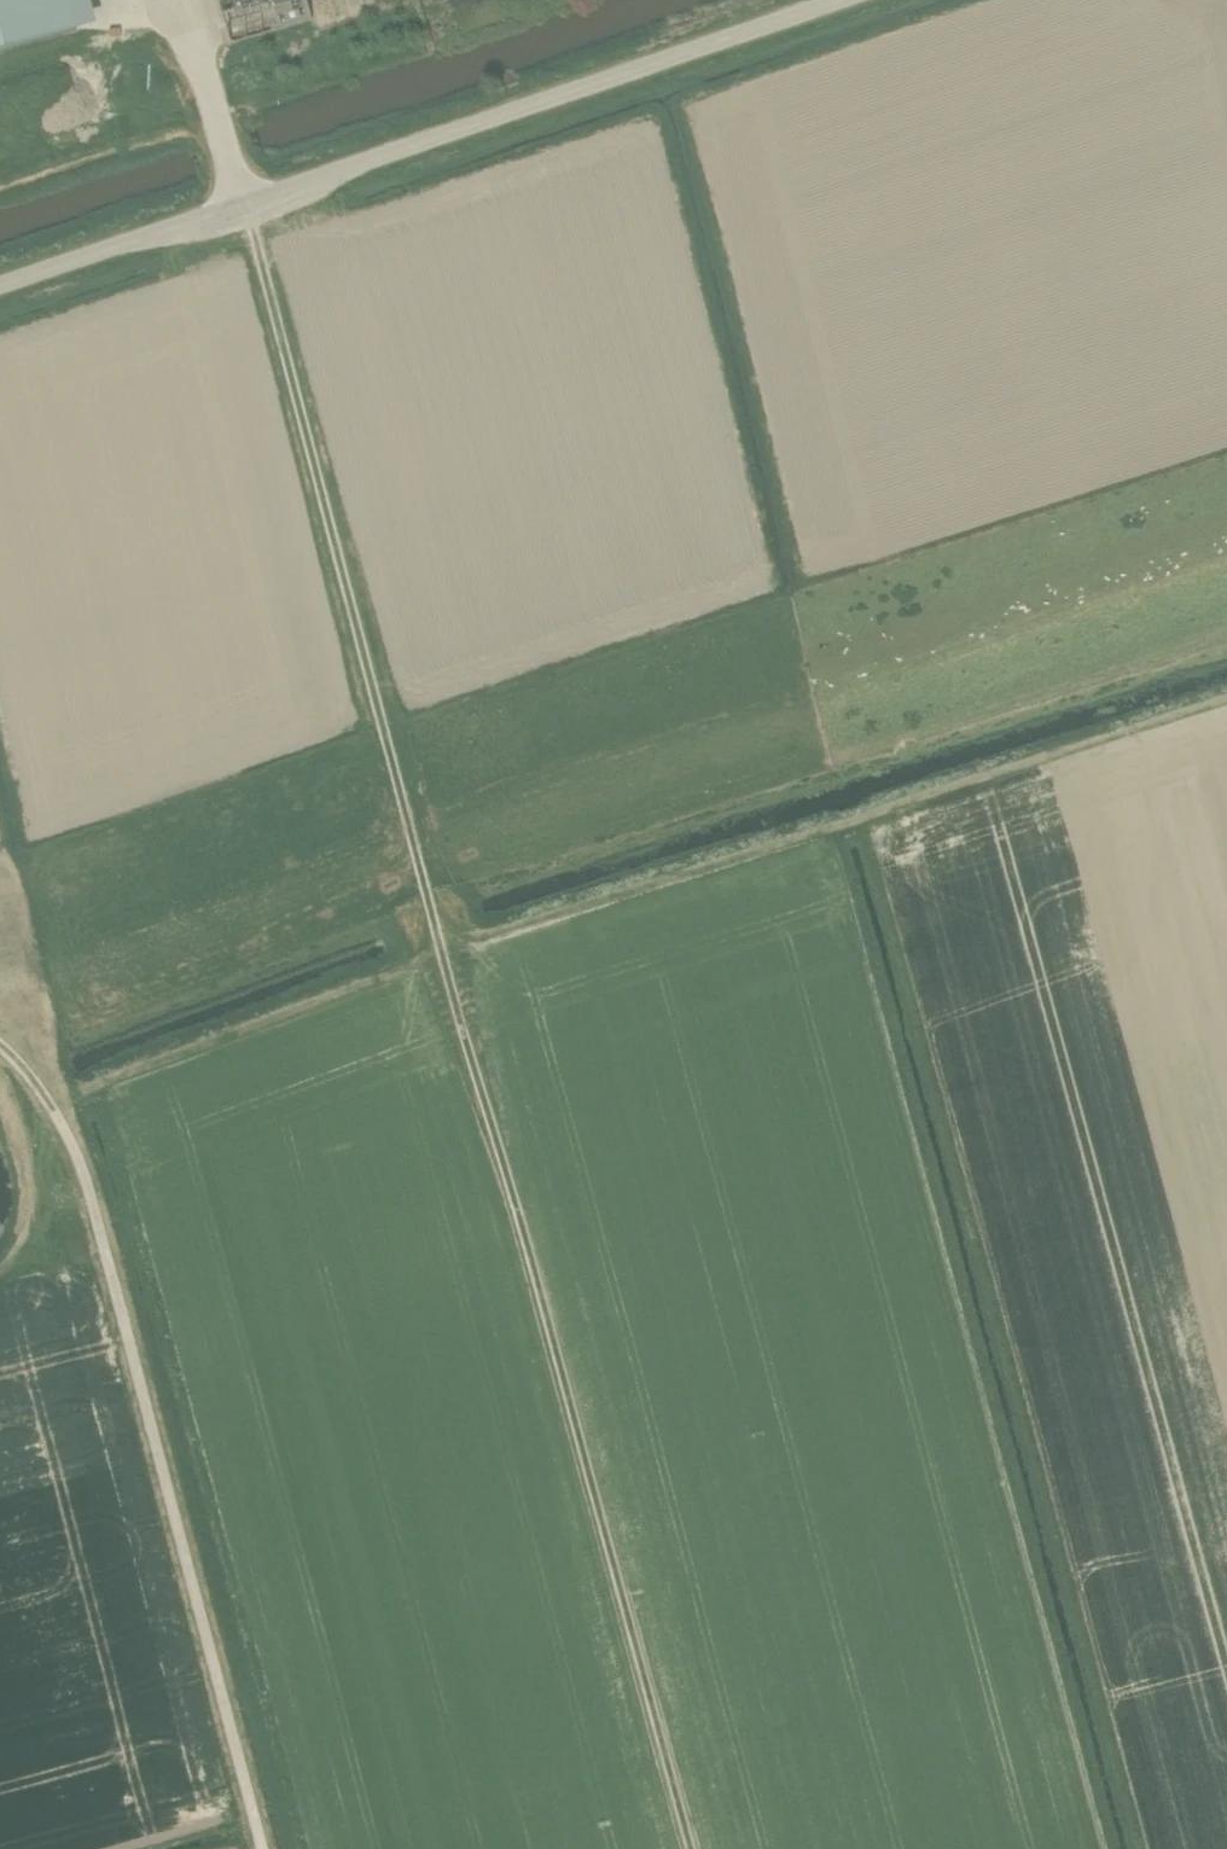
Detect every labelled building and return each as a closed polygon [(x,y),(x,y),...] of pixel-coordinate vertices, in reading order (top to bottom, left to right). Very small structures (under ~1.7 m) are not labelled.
[(68,0),(0,0),(0,51),(77,28),(68,0)] [(232,27),(253,15),(260,28),(288,13),(293,22),(303,16),(300,10),(310,4),(307,0),(242,0),(223,10),(232,27)]
